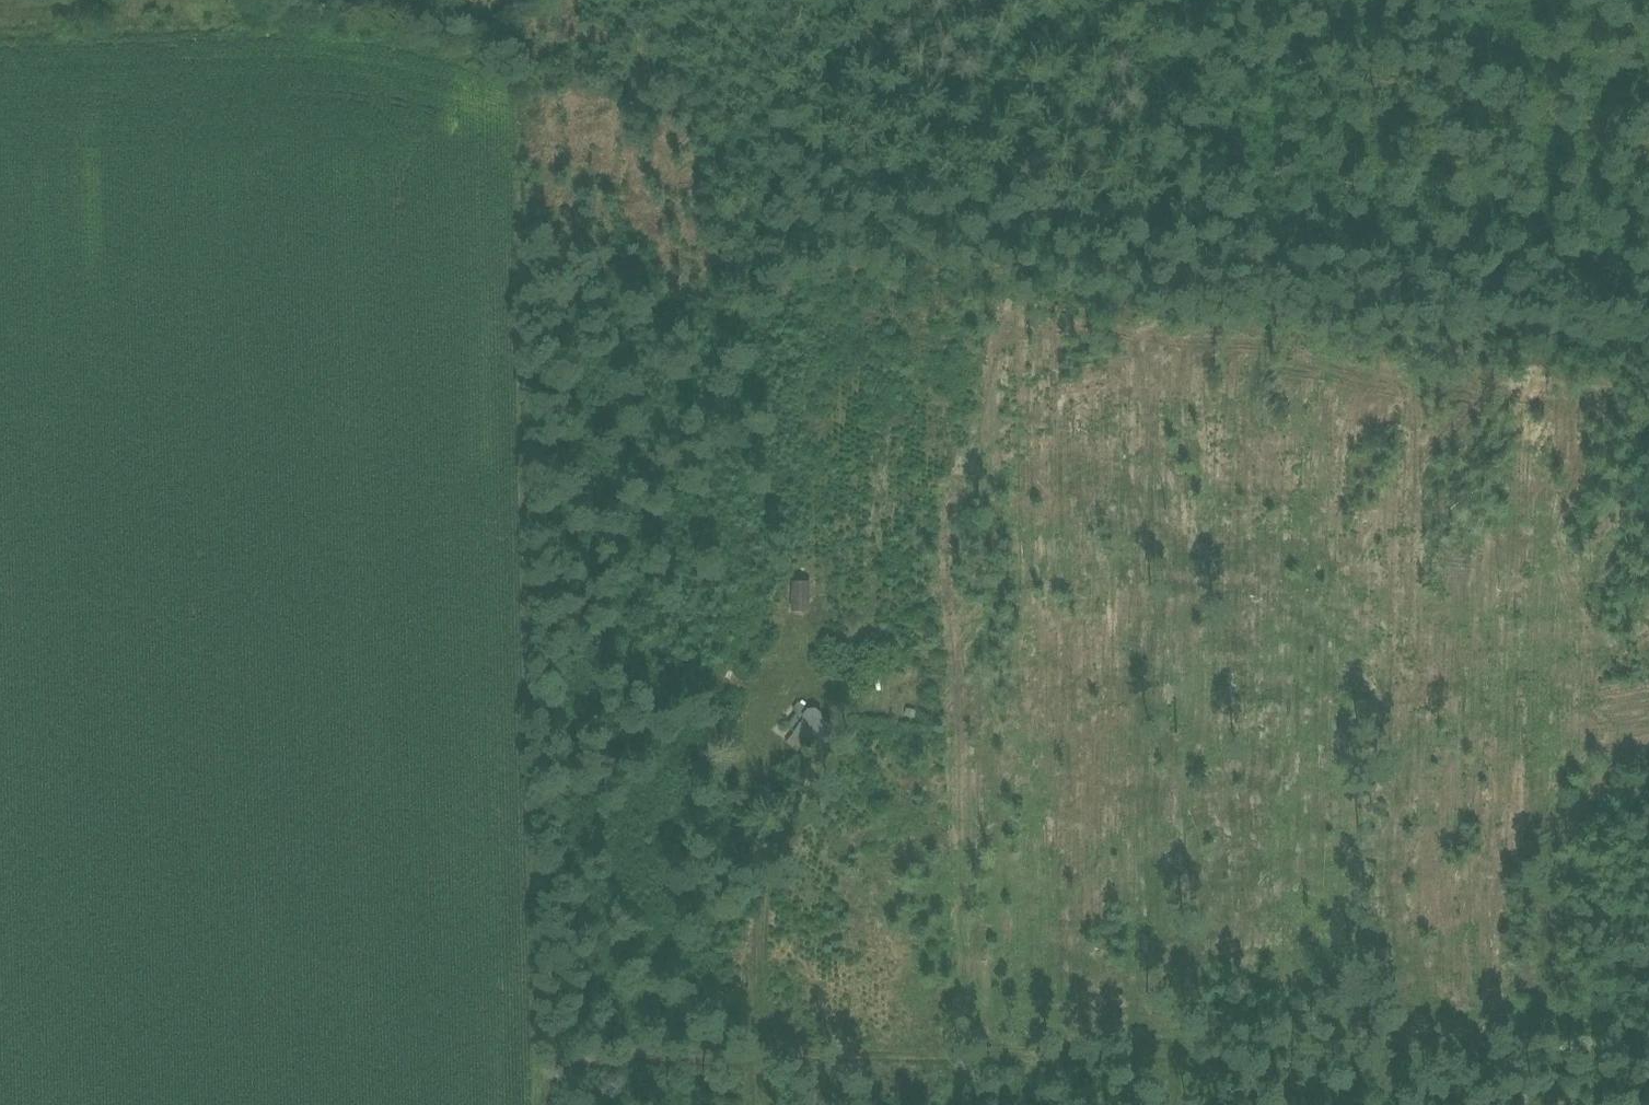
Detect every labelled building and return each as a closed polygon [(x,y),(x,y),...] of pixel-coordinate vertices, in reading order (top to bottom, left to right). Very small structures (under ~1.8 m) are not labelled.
[(792,579),(791,610),(810,610),(810,579),(792,579)]
